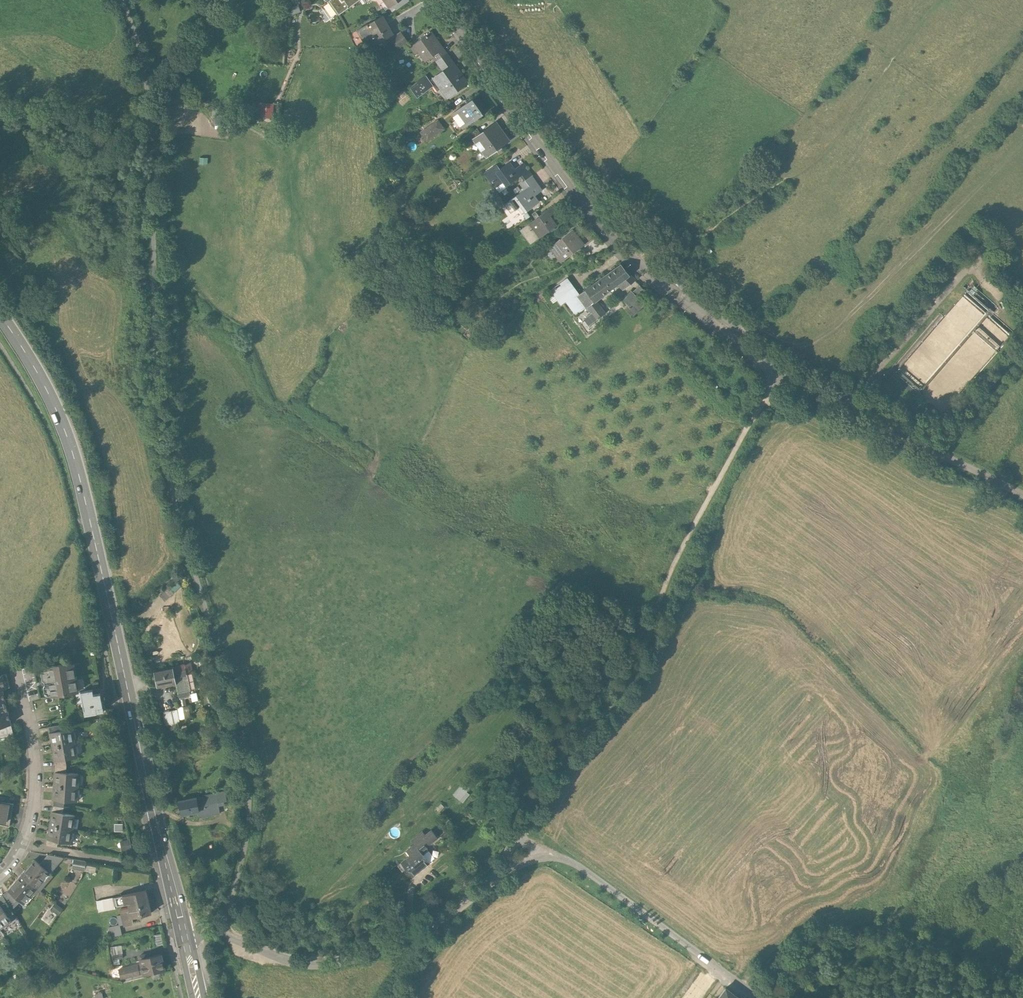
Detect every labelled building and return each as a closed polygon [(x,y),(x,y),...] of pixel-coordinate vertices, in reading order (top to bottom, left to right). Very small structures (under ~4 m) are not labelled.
[(360,0),(328,0),(339,15),(360,0)] [(409,0),(399,0),(394,4),(398,9),(409,0)] [(298,5),(291,7),(293,14),(301,12),(298,5)] [(393,36),(383,17),(367,25),(368,28),(361,32),(369,49),(393,36)] [(400,32),(391,39),(397,47),(407,40),(400,32)] [(432,55),(436,60),(446,53),(431,32),(412,46),(416,51),(417,50),(425,60),(432,55)] [(443,70),(430,80),(434,85),(437,90),(440,87),(447,97),(467,82),(446,53),(436,60),(443,70)] [(418,97),(434,85),(430,80),(426,74),(410,86),(418,97)] [(478,95),(453,113),(463,128),(488,110),(478,95)] [(444,129),(438,120),(426,129),(432,138),(444,129)] [(480,132),(472,138),(486,156),(508,140),(495,121),(480,132)] [(467,142),(472,138),(480,132),(476,127),(463,137),(467,142)] [(521,176),(525,181),(533,176),(524,163),(515,170),(510,163),(500,170),(496,173),(504,183),(506,187),(521,176)] [(497,188),(504,183),(496,173),(500,170),(497,164),(484,174),(495,189),(497,188)] [(543,190),(533,176),(525,181),(529,188),(525,191),(505,205),(511,213),(518,208),(522,215),(540,203),(535,195),(543,190)] [(521,184),(525,191),(529,188),(525,181),(521,184)] [(499,192),(506,187),(504,183),(497,188),(499,192)] [(535,218),(529,223),(539,237),(557,225),(549,214),(558,208),(555,204),(539,215),(535,218)] [(530,244),(539,237),(529,223),(520,229),(530,244)] [(573,229),(551,245),(562,259),(583,243),(573,229)] [(588,307),(592,313),(596,319),(605,313),(597,301),(619,285),(629,278),(619,265),(579,294),(588,307)] [(623,290),(631,286),(636,280),(631,276),(629,278),(619,285),(623,290)] [(576,315),(588,307),(579,294),(567,279),(550,291),(561,306),(566,302),(576,315)] [(633,293),(640,300),(646,293),(640,286),(633,293)] [(632,292),(625,302),(631,306),(628,310),(634,316),(645,305),(640,300),(633,293),(632,292)] [(588,325),(596,319),(592,313),(584,319),(588,325)] [(180,584),(176,579),(167,587),(171,591),(180,584)] [(184,661),(152,668),(157,686),(176,682),(178,691),(190,688),(185,665),(184,661)] [(74,663),(46,668),(51,697),(79,693),(74,663)] [(5,701),(3,688),(10,687),(7,676),(3,676),(2,674),(0,677),(0,702),(5,701)] [(178,691),(179,699),(185,697),(192,696),(190,688),(178,691)] [(93,689),(80,692),(81,694),(83,704),(85,715),(104,711),(100,693),(94,694),(93,689)] [(0,702),(0,715),(8,713),(5,701),(0,702)] [(177,706),(177,708),(179,719),(191,717),(189,704),(186,704),(180,705),(177,706)] [(177,708),(163,710),(165,724),(168,723),(179,721),(179,719),(177,708)] [(0,715),(0,740),(14,737),(8,713),(0,715)] [(107,717),(98,719),(100,730),(109,728),(107,717)] [(48,728),(49,734),(60,732),(59,726),(48,728)] [(60,732),(49,734),(51,747),(76,743),(73,730),(60,732)] [(172,744),(171,738),(167,739),(164,730),(160,730),(163,745),(172,744)] [(78,757),(76,743),(51,747),(54,761),(65,759),(78,757)] [(65,759),(54,761),(54,766),(53,771),(66,772),(67,766),(65,759)] [(11,775),(22,771),(19,762),(8,765),(11,775)] [(78,787),(79,773),(66,772),(53,771),(53,785),(78,787)] [(78,787),(53,785),(52,799),(64,800),(78,801),(78,787)] [(197,796),(199,810),(206,808),(208,815),(221,813),(219,806),(227,804),(225,790),(197,796)] [(181,813),(199,810),(197,796),(179,799),(181,813)] [(64,800),(52,799),(51,812),(63,814),(64,800)] [(9,827),(13,803),(0,801),(0,825),(9,827)] [(73,830),(75,816),(63,814),(51,812),(49,826),(73,830)] [(71,843),(73,830),(49,826),(47,839),(58,841),(71,843)] [(433,846),(422,830),(410,840),(412,844),(404,850),(407,855),(398,862),(405,873),(421,860),(426,866),(435,859),(427,851),(433,846)] [(129,839),(119,841),(121,851),(131,849),(129,839)] [(47,854),(40,863),(50,872),(63,857),(47,854)] [(40,863),(34,859),(21,874),(40,890),(53,875),(50,872),(40,863)] [(86,862),(73,860),(72,870),(84,872),(86,862)] [(26,906),(40,890),(21,874),(7,890),(20,901),(26,906)] [(147,889),(115,897),(117,904),(128,902),(129,907),(117,910),(119,916),(116,917),(118,926),(119,925),(133,922),(132,916),(152,912),(147,889)] [(20,901),(7,890),(2,895),(11,909),(17,904),(20,901)] [(0,896),(0,904),(8,916),(13,913),(11,909),(2,895),(0,896)] [(118,909),(117,904),(115,897),(96,901),(98,913),(118,909)] [(62,909),(54,903),(50,910),(58,915),(62,909)] [(0,904),(0,928),(11,921),(8,916),(0,904)] [(20,909),(17,904),(11,909),(13,913),(20,909)] [(54,921),(45,915),(42,920),(50,926),(54,921)] [(118,926),(108,928),(110,937),(121,935),(119,925),(118,926)] [(121,945),(110,947),(112,955),(121,953),(123,953),(121,945)] [(161,952),(139,957),(141,965),(143,974),(165,968),(161,952)] [(120,979),(143,974),(141,965),(138,966),(137,964),(118,968),(120,979)] [(724,987),(716,997),(738,997),(724,987)]
